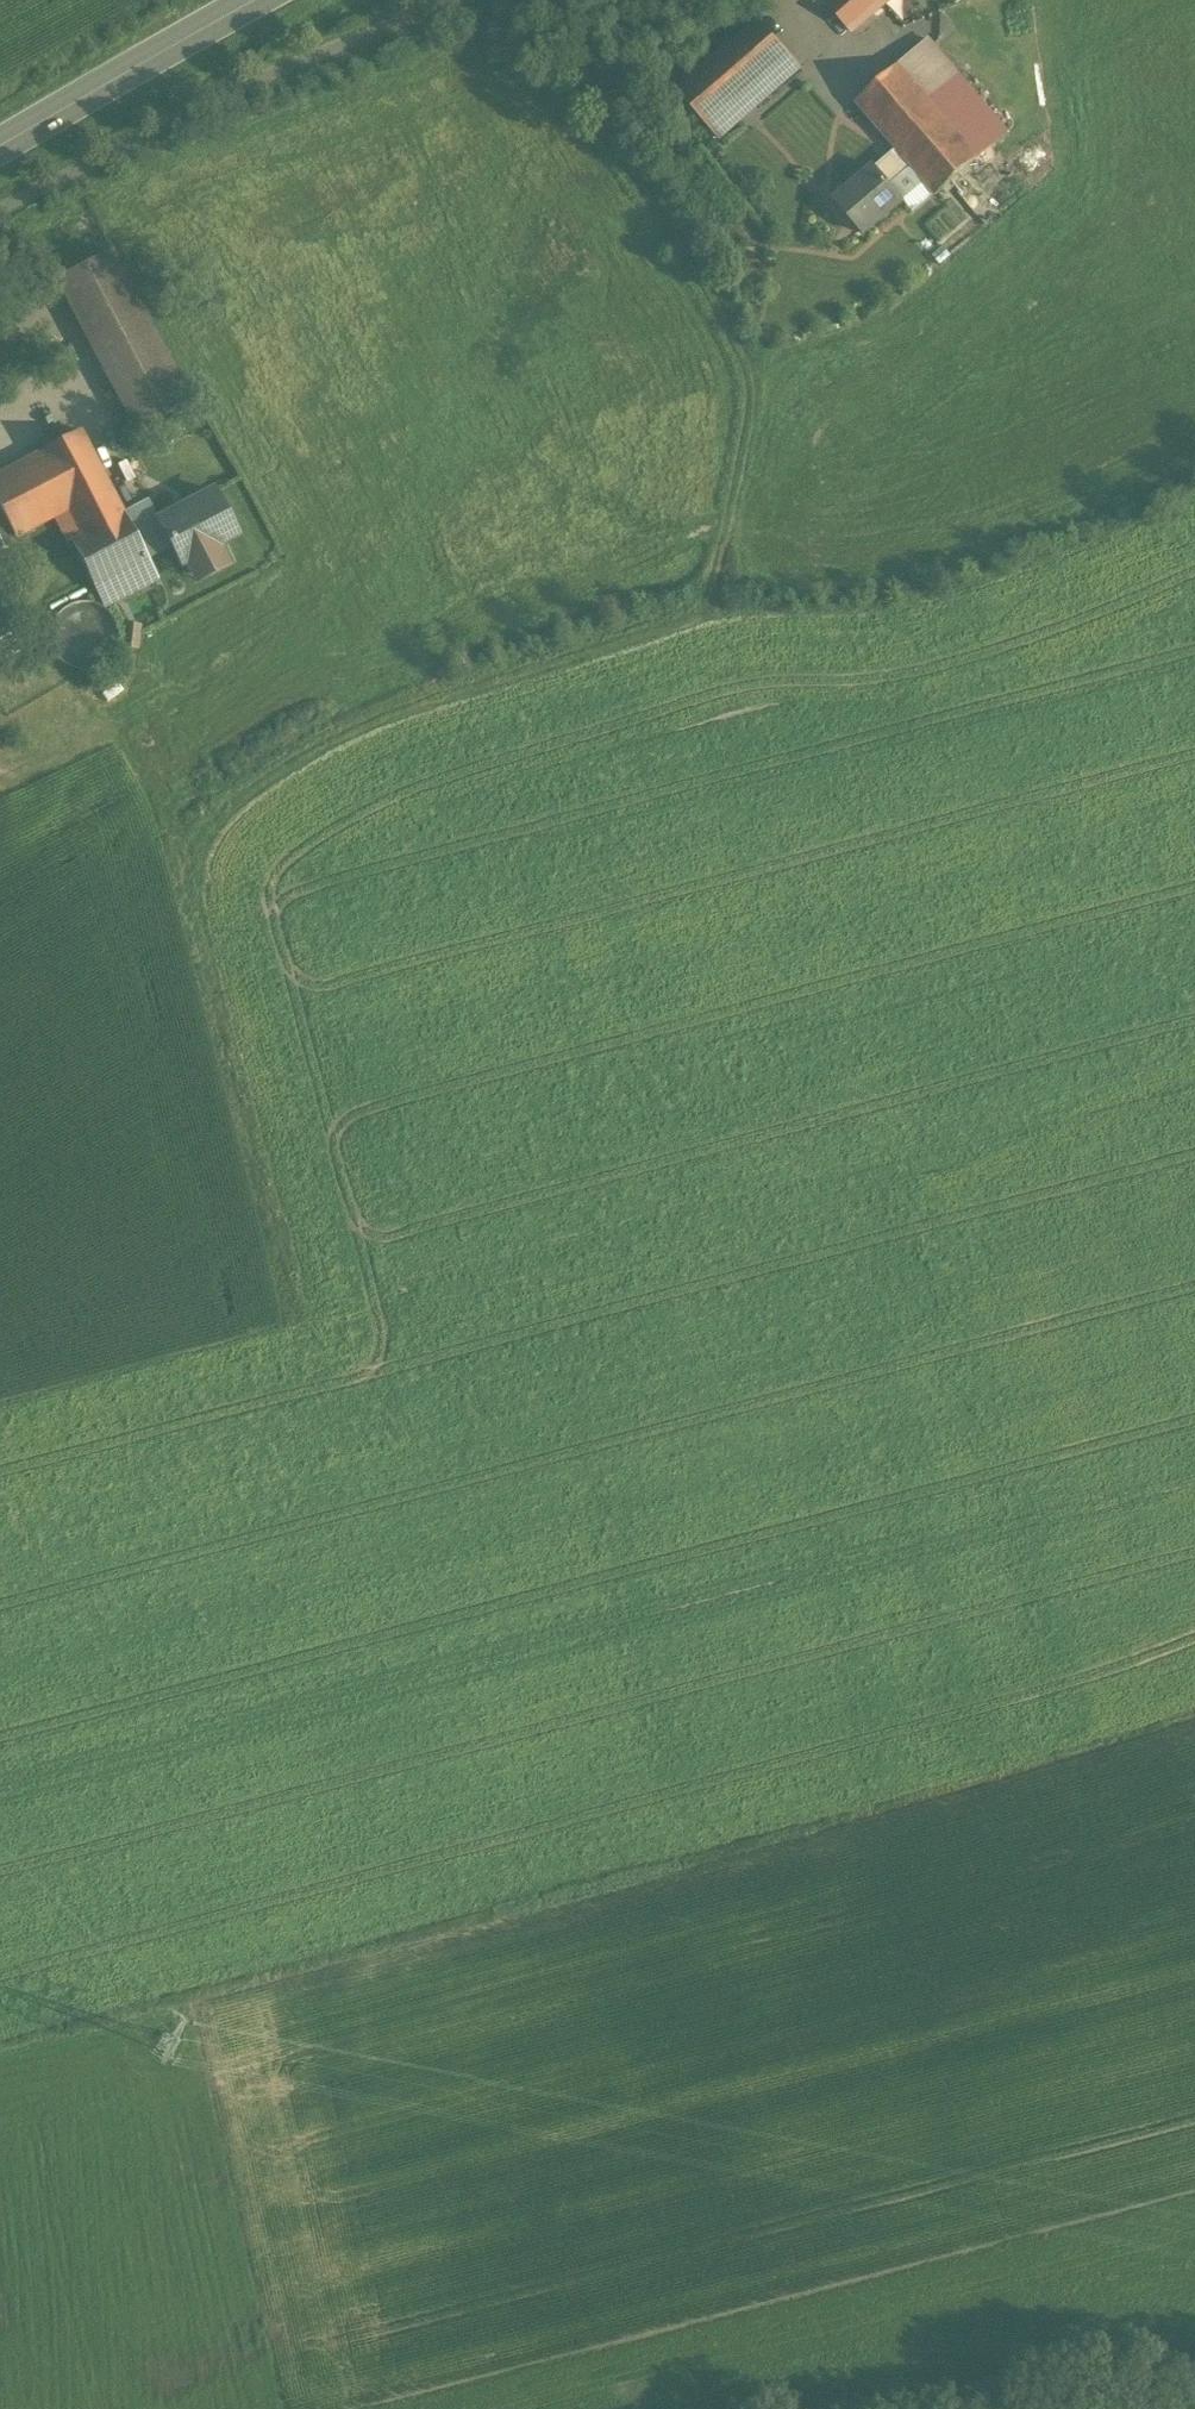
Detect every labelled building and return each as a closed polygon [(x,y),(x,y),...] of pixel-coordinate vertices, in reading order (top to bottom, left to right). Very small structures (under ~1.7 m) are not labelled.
[(827,1),(851,29),(885,0),(828,0),(827,1)] [(801,68),(759,19),(676,90),(718,139),(801,68)] [(1007,132),(957,74),(927,40),(899,64),(855,102),(896,148),(925,182),(935,194),(1007,132)] [(925,182),(896,148),(834,200),(862,234),(925,182)] [(111,251),(56,280),(123,408),(179,379),(111,251)] [(0,476),(0,545),(57,516),(70,541),(71,541),(105,606),(157,579),(147,559),(135,536),(122,512),(80,431),(40,451),(41,455),(0,476)] [(240,536),(214,485),(156,515),(147,498),(122,512),(135,536),(147,559),(170,546),(181,566),(185,567),(195,585),(232,566),(222,546),(240,536)] [(104,608),(91,603),(78,602),(65,607),(55,616),(49,628),(48,642),(53,654),(62,664),(74,670),(88,671),(101,666),(111,657),(117,645),(117,631),(113,619),(104,608)]
